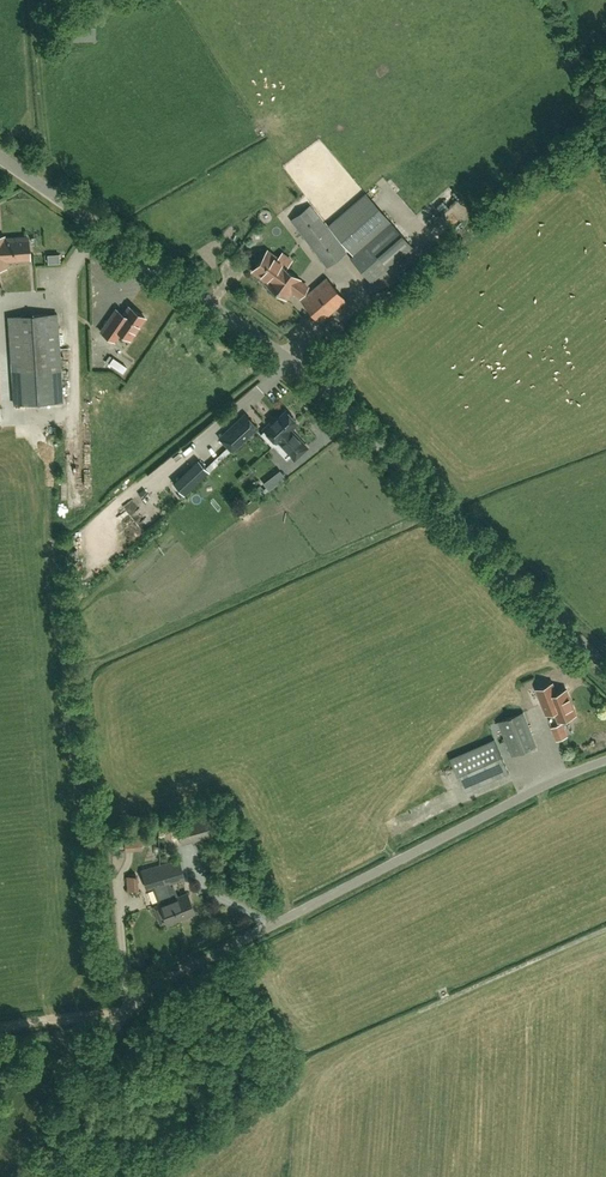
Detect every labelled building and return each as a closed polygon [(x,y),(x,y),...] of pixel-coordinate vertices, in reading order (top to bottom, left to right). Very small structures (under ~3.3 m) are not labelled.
[(366,194),(328,227),(352,255),(349,258),(370,282),(411,247),(366,194)] [(436,199),(418,217),(428,227),(446,209),(436,199)] [(309,205),(291,219),(327,267),(345,253),(309,205)] [(5,267),(4,260),(29,258),(27,237),(3,239),(3,236),(0,237),(0,267),(5,267)] [(278,260),(278,259),(267,251),(252,271),(267,281),(265,283),(285,298),(291,290),(300,297),(307,287),(298,280),(299,279),(276,262),(277,259),(278,260)] [(326,278),(300,300),(319,322),(344,300),(326,278)] [(116,309),(109,319),(100,331),(114,341),(120,332),(130,339),(145,317),(128,306),(123,314),(116,309)] [(55,314),(8,316),(13,405),(60,402),(55,314)] [(127,372),(136,363),(128,356),(119,365),(127,372)] [(271,447),(272,446),(289,430),(296,424),(293,420),(293,418),(289,413),(287,413),(285,411),(271,423),(270,422),(263,429),(264,430),(259,434),(267,442),(268,441),(272,445),(271,446),(271,447)] [(219,437),(231,450),(256,428),(244,415),(219,437)] [(289,430),(272,446),(285,460),(290,456),(293,459),(306,448),(289,430)] [(197,460),(191,466),(202,478),(209,472),(197,460)] [(267,490),(277,482),(272,476),(262,483),(267,490)] [(125,505),(140,524),(149,516),(134,498),(125,505)] [(554,711),(558,721),(575,714),(565,690),(556,693),(552,683),(536,689),(546,714),(554,711)] [(522,712),(498,722),(512,755),(536,746),(522,712)] [(556,741),(564,738),(560,728),(563,727),(561,723),(551,727),(556,741)] [(450,759),(464,792),(508,772),(494,740),(450,759)] [(176,824),(182,843),(218,833),(213,814),(176,824)] [(141,832),(123,833),(124,846),(141,845),(141,832)] [(178,860),(159,865),(159,866),(165,884),(178,918),(194,912),(187,893),(177,896),(175,892),(169,894),(165,884),(183,879),(178,860)] [(159,866),(159,865),(141,870),(146,885),(152,883),(154,886),(153,886),(159,901),(160,900),(161,903),(154,906),(160,923),(166,921),(167,923),(178,918),(165,884),(159,866)] [(127,889),(137,889),(137,876),(126,877),(127,889)]
